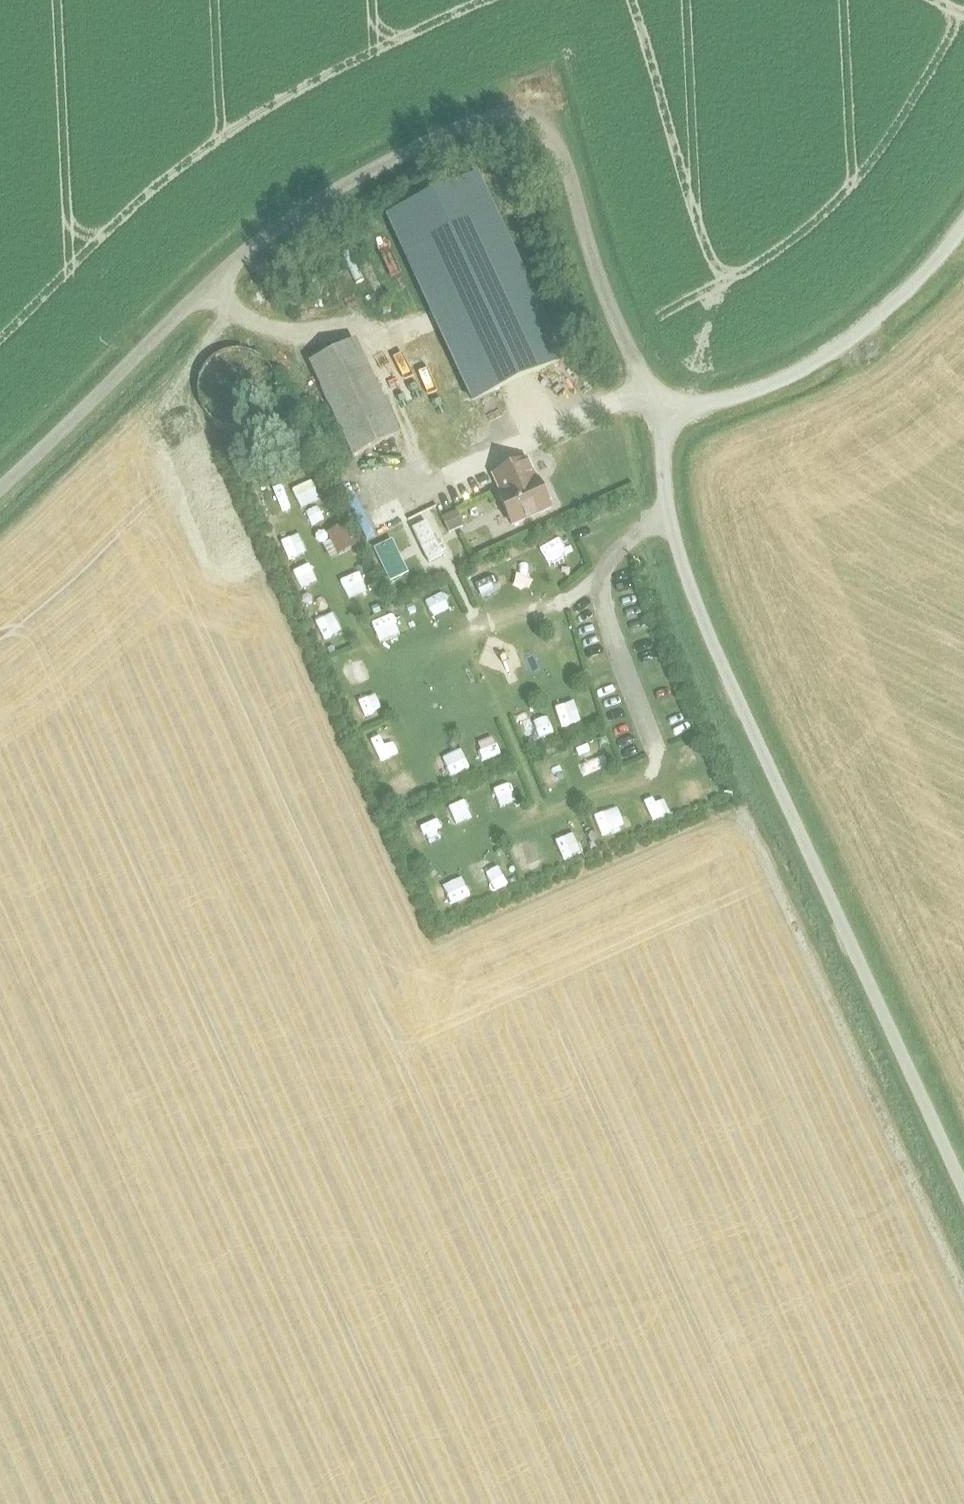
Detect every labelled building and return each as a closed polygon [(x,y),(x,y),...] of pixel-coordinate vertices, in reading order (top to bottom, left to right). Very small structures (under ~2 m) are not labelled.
[(472,401),(562,360),(479,179),(388,221),(472,401)] [(343,265),(336,268),(343,288),(351,285),(343,265)] [(265,418),(271,410),(275,400),(276,389),(274,378),(269,368),(261,360),(252,354),(241,351),(230,352),(219,355),(210,361),(203,370),(198,380),(197,391),(199,402),(203,412),(211,420),(219,426),(228,429),(238,430),(248,429),(257,424),(265,418)] [(371,373),(324,396),(352,458),(399,435),(371,373)] [(499,498),(511,526),(550,509),(548,505),(551,500),(544,486),(539,485),(538,481),(536,482),(527,461),(493,476),(502,497),(499,498)] [(302,487),(281,495),(289,514),(310,506),(302,487)] [(456,511),(442,517),(449,533),(463,526),(456,511)] [(295,518),(300,533),(316,527),(310,512),(295,518)] [(443,557),(427,522),(412,529),(429,564),(443,557)] [(330,542),(323,546),(330,559),(336,556),(356,546),(345,525),(326,534),(330,542)] [(391,543),(374,551),(390,582),(407,574),(391,543)] [(506,586),(524,579),(516,561),(498,569),(506,586)] [(331,597),(350,590),(343,571),(324,578),(331,597)] [(381,643),(400,636),(392,617),(374,625),(381,643)] [(328,673),(337,694),(364,683),(355,662),(328,673)] [(458,751),(462,768),(481,763),(477,746),(458,751)] [(573,750),(575,760),(592,757),(591,747),(573,750)] [(485,811),(506,803),(499,786),(478,794),(485,811)] [(636,825),(663,817),(660,806),(633,814),(636,825)] [(404,838),(424,833),(421,822),(402,827),(404,838)]
